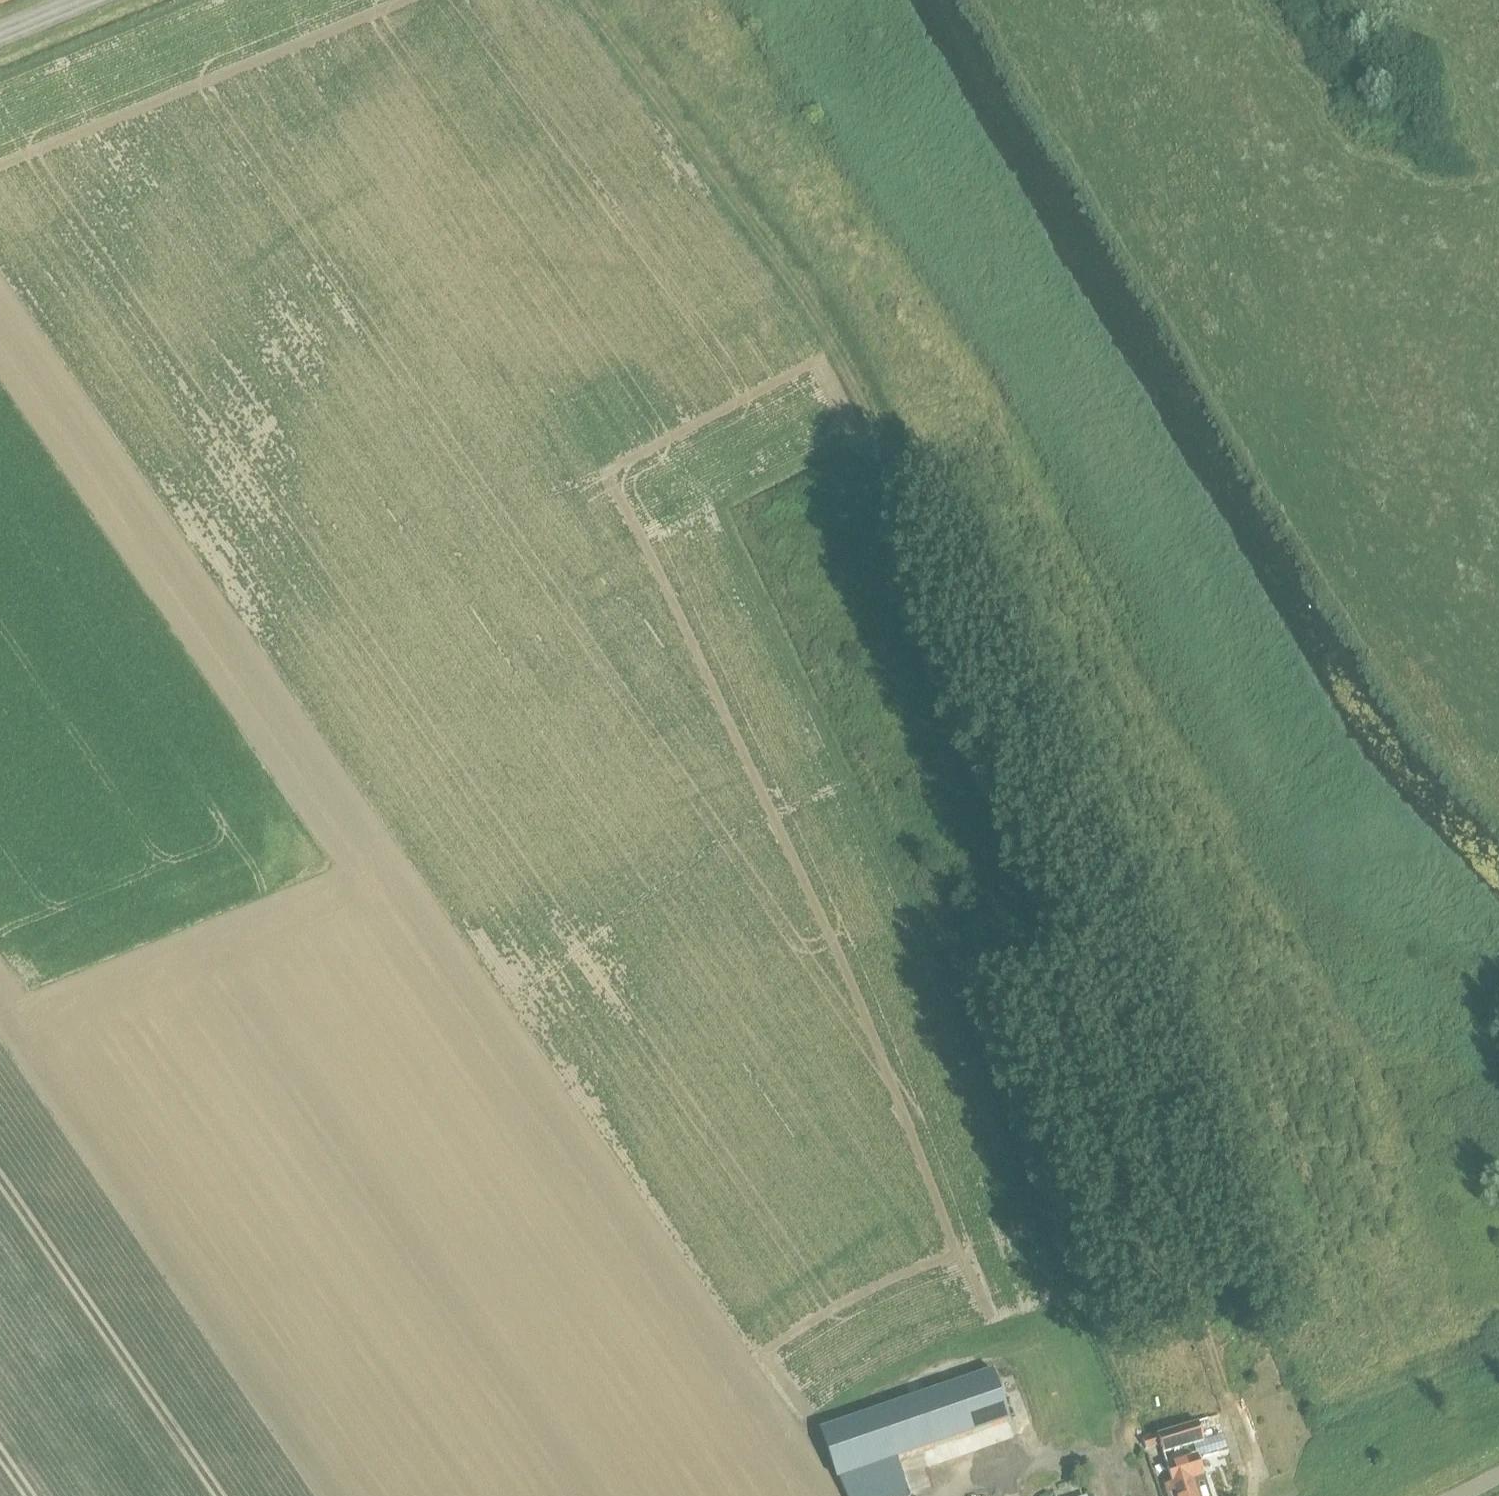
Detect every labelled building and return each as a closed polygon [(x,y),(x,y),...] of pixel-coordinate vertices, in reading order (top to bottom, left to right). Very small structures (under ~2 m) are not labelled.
[(840,1480),(898,1460),(1011,1421),(993,1371),(823,1430),(840,1480)] [(1165,1457),(1206,1444),(1201,1427),(1161,1439),(1160,1437),(1145,1442),(1148,1452),(1163,1448),(1165,1457)] [(840,1480),(847,1495),(911,1495),(898,1460),(840,1480)] [(1170,1471),(1175,1486),(1172,1487),(1175,1495),(1210,1495),(1204,1477),(1200,1462),(1170,1471)]
